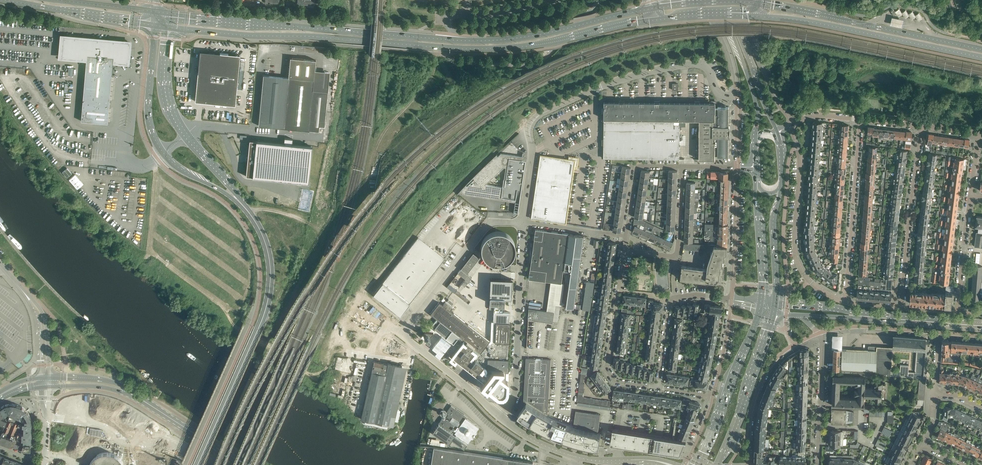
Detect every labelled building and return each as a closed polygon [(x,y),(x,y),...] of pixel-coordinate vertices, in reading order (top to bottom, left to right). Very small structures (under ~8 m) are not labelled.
[(892,16),(890,24),(902,26),(904,18),(892,16)] [(64,37),(62,57),(86,59),(86,61),(81,121),(106,123),(108,123),(112,75),(113,63),(114,61),(118,62),(118,63),(122,63),(122,62),(128,63),(130,42),(64,37)] [(200,51),(195,101),(235,105),(240,60),(240,55),(200,51)] [(289,78),(284,128),(319,131),(319,126),(324,127),(325,123),(326,108),(328,91),(313,90),(315,70),(316,60),(290,57),(290,58),(288,78),(289,78)] [(259,125),(284,128),(289,78),(288,78),(264,75),(259,125)] [(730,126),(729,125),(729,106),(718,106),(718,107),(715,107),(715,102),(604,101),(604,106),(600,110),(600,111),(604,115),(603,158),(679,159),(680,120),(700,120),(699,159),(715,159),(715,154),(717,154),(717,155),(728,156),(728,137),(730,137),(730,126)] [(248,159),(246,176),(307,182),(311,146),(292,144),(293,140),(293,139),(285,138),(285,139),(284,143),(250,140),(248,157),(247,156),(247,159),(248,159)] [(483,167),(478,171),(474,176),(469,180),(457,193),(457,194),(458,193),(466,184),(467,185),(465,194),(466,194),(472,195),(499,199),(507,200),(515,201),(513,212),(513,213),(514,213),(514,212),(518,213),(525,160),(522,160),(523,153),(522,152),(522,153),(522,156),(501,153),(498,156),(496,155),(496,154),(492,159),(487,163),(483,167)] [(541,155),(532,218),(566,223),(574,167),(577,168),(579,157),(569,156),(568,159),(541,155)] [(67,168),(62,172),(67,177),(72,173),(67,168)] [(75,174),(69,179),(77,189),(83,184),(75,174)] [(650,202),(646,201),(637,200),(636,206),(645,207),(653,208),(655,208),(655,205),(653,205),(649,205),(650,202)] [(642,229),(640,235),(648,238),(650,233),(651,233),(652,231),(646,228),(647,227),(647,228),(648,226),(649,223),(646,222),(645,224),(644,225),(644,226),(642,229)] [(614,225),(606,224),(604,223),(603,229),(607,230),(609,230),(610,227),(613,228),(613,231),(621,232),(622,226),(614,225)] [(704,237),(704,244),(727,245),(728,238),(728,231),(728,224),(727,224),(710,223),(705,223),(704,230),(704,237)] [(632,232),(640,235),(642,229),(644,226),(641,225),(639,228),(635,226),(632,232)] [(651,233),(650,233),(648,238),(655,242),(658,236),(653,234),(655,231),(659,233),(660,231),(661,228),(654,225),(652,231),(651,233)] [(569,234),(536,229),(532,254),(565,258),(569,234)] [(481,248),(481,249),(481,250),(481,251),(481,252),(482,253),(482,254),(482,255),(483,256),(483,257),(484,258),(485,259),(486,260),(486,261),(487,262),(488,262),(489,263),(490,264),(491,264),(492,265),(494,265),(496,259),(497,259),(498,259),(499,259),(500,259),(501,265),(502,265),(503,265),(504,264),(505,264),(506,263),(507,263),(508,262),(509,261),(510,261),(511,260),(511,259),(512,258),(513,257),(513,256),(514,255),(514,254),(514,253),(515,252),(515,251),(515,250),(515,249),(515,248),(515,246),(515,245),(515,244),(514,243),(514,242),(513,241),(513,240),(512,239),(511,238),(511,237),(510,236),(509,235),(508,235),(507,234),(506,233),(505,233),(504,232),(503,232),(502,232),(501,231),(500,231),(498,231),(497,231),(496,231),(495,231),(494,232),(493,232),(492,232),(491,233),(489,233),(488,234),(488,235),(487,235),(486,236),(485,237),(484,238),(484,239),(483,240),(483,241),(482,242),(482,243),(481,244),(481,245),(481,246),(481,248)] [(566,274),(562,306),(574,308),(575,304),(578,280),(580,280),(581,271),(579,271),(581,256),(583,255),(582,252),(584,236),(570,234),(564,273),(566,274)] [(655,242),(663,245),(665,239),(658,236),(655,242)] [(418,237),(384,281),(373,294),(400,315),(445,258),(423,241),(419,237),(418,237)] [(673,243),(665,239),(663,245),(671,248),(673,243)] [(727,245),(704,244),(684,244),(683,247),(685,248),(685,249),(707,252),(707,253),(713,253),(709,264),(708,270),(707,280),(715,281),(715,280),(716,280),(718,279),(718,278),(719,278),(721,263),(722,263),(723,257),(725,257),(725,251),(727,251),(727,245)] [(815,249),(806,251),(807,254),(807,255),(808,258),(817,254),(815,251),(816,251),(815,249)] [(832,261),(838,262),(838,261),(839,261),(839,259),(838,258),(838,253),(830,252),(829,252),(827,252),(825,252),(826,255),(830,255),(830,256),(832,256),(832,261)] [(472,253),(461,267),(468,273),(479,258),(472,253)] [(529,279),(562,283),(565,258),(532,254),(529,279)] [(818,257),(817,254),(808,258),(810,261),(811,263),(819,259),(820,259),(819,256),(818,257)] [(812,266),(813,266),(814,270),(822,264),(821,262),(820,262),(819,259),(811,263),(812,266)] [(824,265),(822,264),(814,270),(818,273),(817,273),(820,275),(826,268),(823,266),(824,265)] [(706,280),(707,280),(708,270),(684,267),(684,266),(682,265),(680,277),(683,277),(683,279),(687,279),(687,278),(689,278),(689,279),(693,280),(693,278),(695,279),(695,280),(700,281),(700,279),(702,279),(702,281),(706,281),(706,280)] [(971,299),(979,300),(980,298),(981,298),(981,277),(981,276),(981,273),(981,267),(981,266),(974,265),(973,274),(971,299)] [(828,270),(826,268),(820,275),(823,278),(823,277),(825,279),(830,272),(831,271),(829,269),(828,270)] [(472,278),(460,269),(457,273),(465,279),(461,284),(465,287),(472,278)] [(833,274),(830,272),(825,279),(831,284),(832,284),(832,285),(836,283),(836,282),(836,278),(837,278),(837,275),(837,274),(833,274)] [(424,336),(423,336),(426,339),(428,337),(430,335),(430,336),(433,332),(432,332),(434,329),(460,349),(456,353),(450,348),(446,352),(452,356),(451,358),(455,361),(457,361),(459,362),(485,382),(484,384),(497,394),(497,395),(498,395),(499,395),(500,395),(501,395),(502,395),(502,394),(503,394),(504,394),(504,393),(505,392),(505,391),(505,390),(506,390),(506,372),(508,372),(509,359),(507,359),(508,343),(509,343),(510,323),(509,323),(509,319),(509,312),(504,312),(504,297),(511,298),(512,279),(502,279),(491,278),(489,309),(494,309),(492,341),(491,342),(490,342),(489,343),(489,342),(489,341),(450,311),(453,308),(446,302),(445,302),(443,305),(439,302),(430,314),(437,319),(427,331),(426,331),(423,334),(423,335),(424,336)] [(582,309),(587,310),(590,310),(594,282),(586,281),(582,309)] [(457,290),(449,284),(447,286),(453,291),(455,292),(456,290),(457,290)] [(455,292),(468,303),(470,301),(456,290),(455,292)] [(909,303),(927,304),(928,293),(910,291),(909,303)] [(927,304),(935,305),(944,306),(945,294),(928,293),(927,304)] [(653,300),(646,299),(645,306),(645,308),(648,308),(652,309),(653,309),(653,302),(654,301),(653,300)] [(709,304),(705,304),(704,313),(707,313),(708,312),(710,311),(711,312),(711,311),(720,312),(721,312),(722,306),(709,305),(709,304)] [(553,323),(555,312),(547,311),(529,308),(528,319),(553,323)] [(598,314),(598,316),(606,317),(607,313),(607,312),(607,311),(607,310),(599,309),(598,314)] [(606,318),(606,317),(598,316),(596,323),(605,324),(605,323),(606,323),(606,322),(605,321),(606,318)] [(842,349),(842,335),(832,335),(831,349),(834,349),(840,349),(842,349)] [(894,336),(893,347),(918,349),(917,350),(917,351),(915,370),(915,371),(916,371),(916,372),(926,373),(927,368),(929,340),(928,338),(926,338),(894,336)] [(958,353),(949,352),(949,351),(949,349),(948,349),(948,342),(948,341),(948,340),(942,340),(942,349),(941,362),(958,364),(959,354),(958,353)] [(949,349),(949,351),(959,351),(959,353),(961,353),(962,345),(962,342),(951,341),(948,341),(948,342),(948,349),(949,349)] [(964,353),(964,352),(970,352),(970,354),(973,354),(973,345),(974,342),(962,342),(962,345),(961,353),(964,353)] [(974,342),(973,345),(973,354),(975,354),(975,353),(981,353),(981,343),(974,342)] [(842,350),(840,350),(839,369),(839,372),(853,373),(853,374),(861,374),(861,376),(865,376),(873,377),(874,373),(875,374),(890,375),(891,371),(893,348),(869,347),(869,350),(842,349),(842,350)] [(702,350),(701,356),(703,356),(712,358),(713,356),(714,355),(714,354),(713,353),(714,352),(713,352),(705,351),(702,350)] [(774,372),(774,373),(780,376),(786,367),(785,366),(787,363),(787,361),(788,361),(788,360),(795,355),(794,353),(786,358),(781,364),(774,372)] [(573,442),(580,444),(587,445),(594,447),(596,447),(599,447),(601,433),(598,432),(600,414),(576,410),(573,425),(565,422),(556,418),(548,414),(551,359),(540,359),(537,358),(526,358),(526,362),(526,363),(523,403),(523,407),(518,414),(522,417),(530,422),(538,427),(546,431),(554,435),(563,438),(571,441),(573,442)] [(374,422),(387,364),(374,361),(370,377),(360,418),(374,422)] [(711,364),(702,362),(700,361),(698,367),(701,367),(710,369),(710,367),(711,367),(711,365),(711,364)] [(374,422),(396,426),(401,403),(394,401),(402,366),(388,363),(387,364),(374,422)] [(891,371),(890,375),(908,377),(908,371),(909,365),(900,364),(900,367),(900,370),(891,369),(891,371)] [(267,375),(258,370),(255,376),(264,381),(267,375)] [(597,371),(591,376),(594,380),(601,375),(599,373),(600,372),(599,371),(597,371)] [(774,373),(771,378),(779,383),(784,386),(784,383),(780,380),(782,377),(780,376),(774,373)] [(958,384),(961,384),(964,384),(967,377),(969,374),(967,373),(965,376),(959,374),(958,383),(958,384)] [(970,378),(967,377),(964,384),(964,385),(966,386),(969,387),(974,376),(975,374),(973,373),(970,378)] [(601,375),(594,380),(597,385),(604,380),(604,379),(603,378),(603,377),(601,375)] [(882,383),(875,383),(875,387),(865,387),(865,376),(861,376),(833,375),(832,405),(859,406),(859,408),(864,409),(870,409),(872,409),(872,406),(864,406),(864,396),(875,396),(874,400),(881,401),(882,383)] [(689,384),(697,386),(698,379),(695,378),(695,376),(694,376),(691,376),(689,384)] [(977,378),(974,376),(969,387),(969,388),(971,389),(972,388),(974,389),(979,379),(980,377),(978,376),(977,378)] [(777,386),(779,383),(771,378),(768,384),(767,385),(776,388),(782,392),(783,389),(777,386)] [(288,388),(287,389),(283,387),(284,386),(272,379),(270,384),(281,391),(282,390),(286,392),(285,393),(293,398),(296,393),(288,388)] [(707,382),(708,381),(707,381),(698,379),(697,386),(702,386),(701,388),(707,388),(709,383),(707,382)] [(604,380),(597,385),(601,390),(608,384),(606,382),(606,381),(605,380),(604,380)] [(608,384),(601,390),(604,394),(611,389),(611,388),(611,387),(610,386),(609,386),(608,384)] [(760,403),(759,407),(768,408),(768,407),(773,408),(777,398),(774,398),(776,392),(774,392),(776,388),(767,385),(764,393),(760,403)] [(695,402),(691,401),(690,406),(689,407),(698,409),(698,408),(699,408),(700,405),(699,405),(700,404),(699,404),(699,403),(695,402)] [(10,415),(8,420),(10,421),(11,420),(13,416),(19,419),(21,419),(23,414),(23,412),(26,410),(22,407),(17,405),(16,404),(12,404),(12,408),(9,414),(9,415),(10,415)] [(451,405),(446,412),(446,411),(445,411),(444,410),(443,410),(442,410),(441,410),(441,411),(440,411),(440,412),(440,413),(440,414),(440,415),(441,415),(441,416),(442,416),(443,416),(443,417),(438,424),(432,432),(449,444),(452,440),(464,448),(467,444),(463,441),(464,439),(468,442),(471,438),(472,438),(473,437),(472,436),(473,436),(474,436),(475,435),(475,434),(474,434),(474,433),(476,434),(477,432),(476,431),(479,427),(467,418),(468,417),(464,415),(464,414),(456,409),(451,405)] [(765,428),(766,421),(767,422),(768,419),(768,416),(767,416),(768,408),(759,407),(757,417),(756,428),(765,429),(765,428)] [(943,418),(942,419),(944,420),(947,421),(948,419),(948,416),(950,417),(951,408),(951,407),(945,407),(945,408),(944,408),(944,410),(945,411),(944,415),(944,416),(943,418)] [(958,409),(956,408),(955,408),(954,407),(952,407),(952,408),(951,408),(950,417),(952,417),(954,418),(958,409)] [(854,412),(846,410),(846,409),(832,408),(831,414),(832,414),(832,415),(830,415),(830,417),(832,417),(832,418),(831,418),(831,423),(846,424),(846,423),(853,422),(854,412)] [(960,419),(963,412),(964,411),(961,410),(958,409),(954,418),(956,419),(957,418),(960,419)] [(17,429),(16,430),(18,430),(18,427),(21,427),(21,430),(24,430),(24,431),(31,431),(32,428),(32,421),(30,416),(30,415),(28,413),(26,410),(23,412),(23,414),(24,415),(26,418),(28,421),(25,421),(25,420),(22,419),(22,424),(19,424),(17,427),(17,429)] [(686,417),(694,420),(695,419),(696,418),(695,417),(696,414),(688,411),(686,417)] [(910,411),(907,418),(909,419),(919,424),(921,420),(922,417),(921,417),(918,415),(920,411),(910,411)] [(964,411),(963,412),(960,419),(963,420),(962,422),(965,423),(969,414),(966,413),(966,412),(964,411)] [(971,415),(969,414),(965,423),(967,424),(967,423),(970,424),(974,417),(974,416),(972,415),(971,415)] [(612,436),(611,443),(636,447),(680,454),(686,440),(690,430),(690,431),(690,430),(694,422),(694,420),(695,420),(694,420),(686,417),(686,418),(685,420),(677,417),(674,416),(673,425),(674,426),(672,438),(613,429),(612,436)] [(974,416),(974,417),(970,424),(973,425),(973,426),(975,428),(979,419),(976,418),(976,417),(974,416)] [(904,424),(915,430),(916,428),(917,428),(919,424),(909,419),(907,418),(904,424)] [(4,428),(3,431),(5,432),(8,433),(12,434),(14,435),(16,430),(17,429),(17,427),(19,424),(10,421),(8,420),(7,420),(5,424),(5,425),(4,428)] [(244,424),(234,420),(231,425),(241,430),(244,424)] [(948,426),(949,424),(944,421),(940,421),(939,423),(942,425),(940,429),(938,431),(939,432),(937,436),(942,439),(946,431),(948,426)] [(915,430),(904,424),(900,431),(912,436),(913,436),(912,436),(915,430)] [(265,439),(265,440),(261,437),(262,436),(250,429),(248,435),(259,441),(259,440),(264,443),(263,444),(271,449),(273,443),(265,439)] [(13,439),(16,440),(17,440),(21,440),(21,442),(23,444),(31,444),(31,437),(31,431),(24,431),(24,430),(21,430),(20,430),(20,433),(17,433),(17,434),(17,436),(14,436),(13,439)] [(829,434),(829,435),(829,438),(843,438),(844,434),(845,434),(846,433),(846,430),(842,430),(842,431),(831,431),(831,433),(829,433),(829,434)] [(912,436),(900,431),(897,437),(909,442),(909,443),(911,439),(911,438),(912,436),(912,437),(912,436)] [(946,431),(942,439),(944,440),(945,440),(947,441),(951,433),(949,432),(948,433),(946,431)] [(951,433),(947,441),(950,442),(950,443),(952,444),(957,434),(954,433),(954,434),(951,433)] [(0,437),(0,441),(2,442),(6,444),(10,445),(13,439),(10,438),(9,437),(5,436),(4,435),(1,434),(0,437)] [(957,434),(952,444),(954,445),(955,445),(958,446),(962,438),(959,437),(960,436),(957,434)] [(909,442),(897,437),(894,443),(906,449),(909,443),(909,442)] [(960,447),(960,448),(963,449),(966,441),(964,440),(964,439),(962,438),(958,446),(960,447)] [(13,439),(10,445),(13,446),(17,448),(23,450),(23,444),(21,442),(16,440),(13,439)] [(966,441),(963,449),(965,450),(968,451),(972,443),(970,442),(970,441),(967,439),(966,441)] [(894,443),(891,449),(894,451),(903,455),(905,451),(906,449),(894,443)] [(971,452),(971,453),(973,454),(977,446),(974,445),(974,444),(972,443),(968,451),(971,452)] [(973,454),(975,455),(976,455),(978,456),(981,449),(981,448),(980,447),(980,446),(980,445),(979,445),(978,445),(977,447),(977,446),(973,454)] [(508,458),(433,447),(431,464),(532,464),(533,462),(508,458)] [(894,451),(891,457),(900,462),(902,457),(903,455),(894,451)] [(124,464),(123,463),(122,462),(122,461),(121,459),(120,458),(119,457),(118,456),(116,455),(115,454),(114,454),(112,453),(111,453),(109,452),(108,452),(106,452),(104,452),(103,452),(101,453),(100,453),(99,454),(97,455),(95,456),(94,457),(93,458),(92,459),(91,461),(90,462),(89,464),(124,464)] [(754,464),(762,464),(763,455),(755,455),(754,464)] [(836,458),(837,458),(837,455),(830,455),(830,462),(828,462),(828,464),(836,464),(836,458)] [(849,464),(857,464),(859,461),(853,458),(853,455),(849,455),(849,458),(849,464)] [(921,464),(922,464),(929,464),(932,459),(925,455),(921,464)] [(884,464),(898,464),(899,464),(899,463),(899,461),(900,462),(891,457),(888,456),(885,462),(884,464)]
